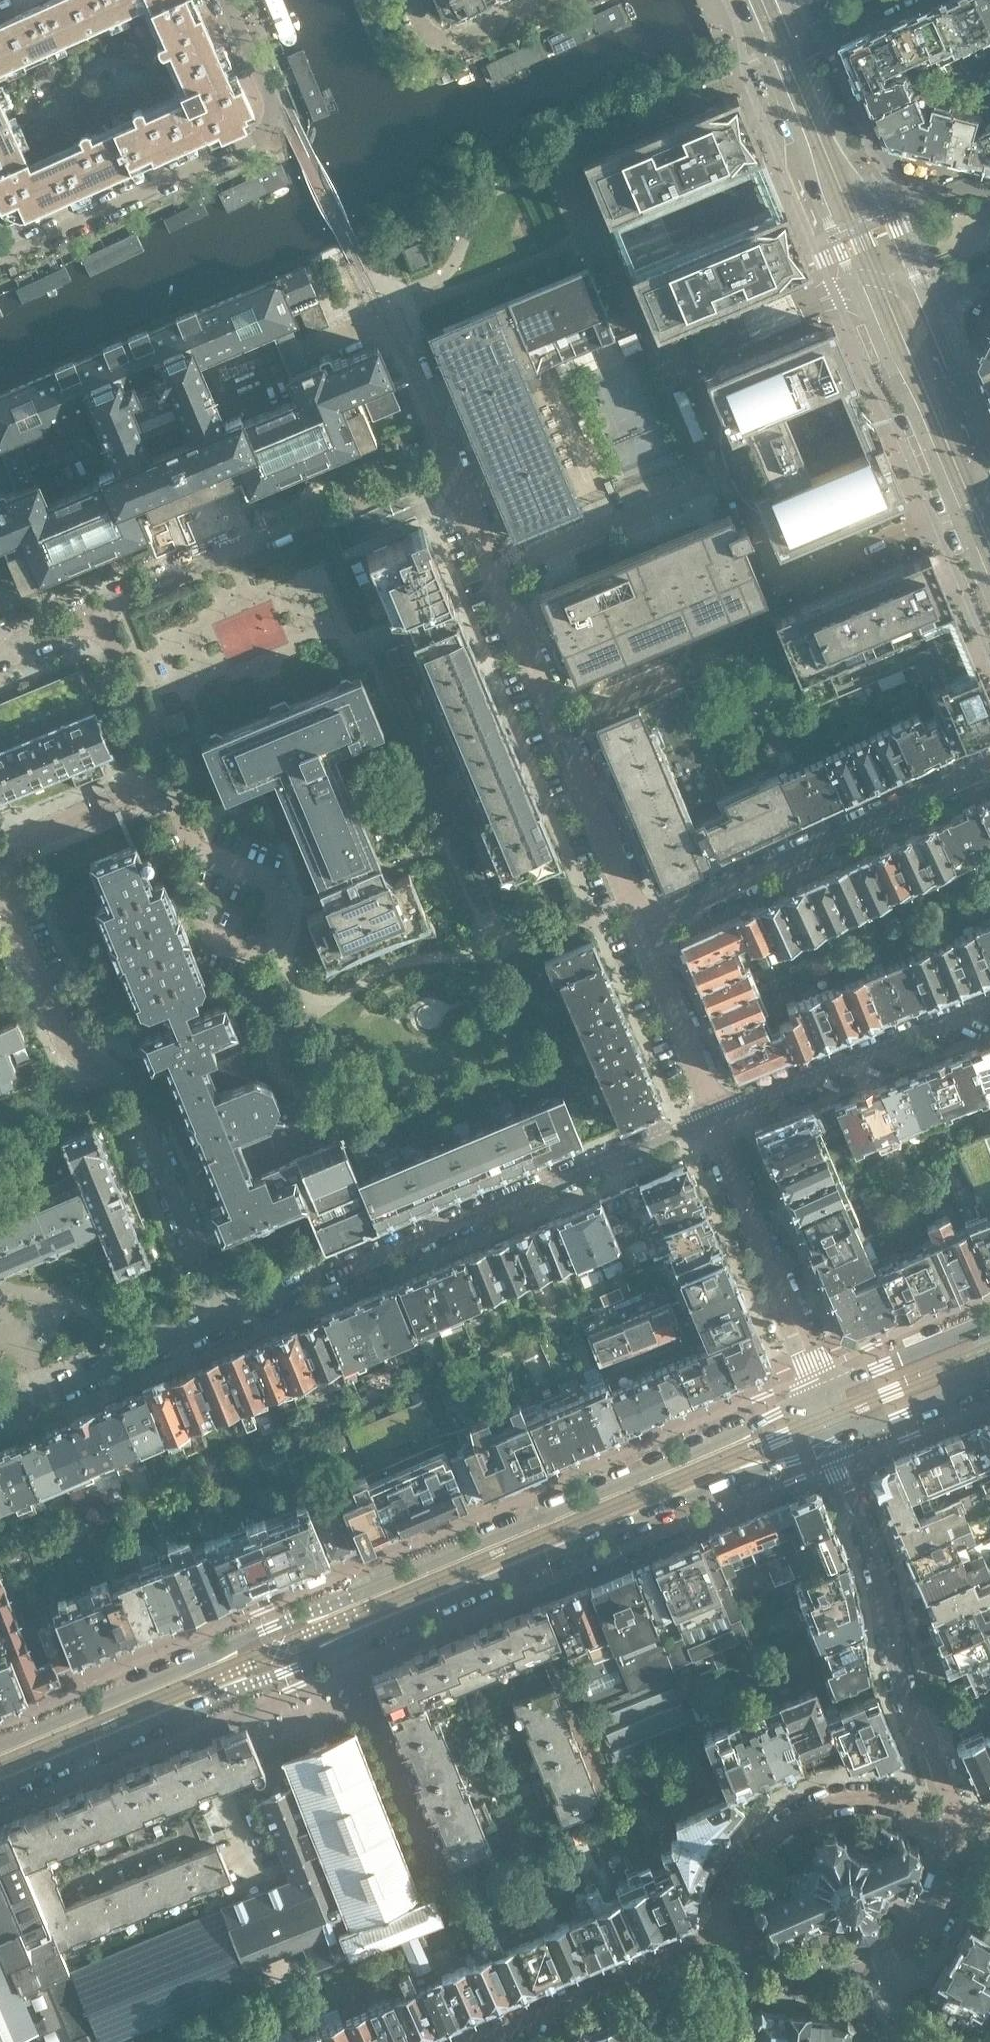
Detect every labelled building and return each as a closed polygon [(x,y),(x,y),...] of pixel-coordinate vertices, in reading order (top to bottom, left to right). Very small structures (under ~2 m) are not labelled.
[(124,0),(49,0),(39,5),(60,52),(132,19),(124,0)] [(211,38),(194,0),(176,0),(143,15),(153,37),(160,34),(164,42),(157,45),(162,55),(168,52),(184,87),(180,88),(178,95),(179,99),(145,114),(142,108),(132,112),(135,119),(112,128),(130,169),(201,138),(201,137),(216,131),(220,138),(246,126),(242,118),(243,114),(252,110),(241,84),(233,87),(211,38)] [(132,19),(143,15),(176,0),(124,0),(132,19)] [(282,41),(283,42),(284,44),(285,45),(286,45),(288,46),(289,46),(291,46),(293,46),(294,45),(295,45),(297,44),(298,43),(299,41),(299,40),(300,38),(300,37),(299,35),(299,33),(285,0),(263,0),(282,41)] [(373,46),(392,39),(377,0),(355,0),(373,46)] [(474,12),(475,9),(474,7),(487,0),(435,0),(437,5),(432,7),(435,13),(441,15),(440,18),(442,22),(445,23),(449,21),(450,18),(452,17),(454,20),(456,21),(474,12)] [(961,0),(949,0),(939,5),(960,48),(962,52),(981,43),(961,0)] [(985,0),(961,0),(981,43),(989,38),(989,10),(985,0)] [(548,36),(557,55),(631,21),(622,1),(548,36)] [(39,5),(0,22),(0,79),(60,52),(39,5)] [(960,48),(939,5),(917,15),(935,53),(938,58),(944,55),(960,48)] [(935,53),(917,15),(896,24),(914,62),(935,53)] [(914,62),(896,24),(872,35),(891,73),(914,62)] [(891,73),(872,35),(854,44),(851,50),(858,65),(867,89),(887,79),(885,75),(891,73)] [(480,66),(489,85),(549,56),(540,38),(480,66)] [(305,48),(287,55),(312,122),(331,115),(305,48)] [(947,62),(944,55),(938,58),(941,65),(947,62)] [(877,113),(919,93),(910,73),(901,73),(887,79),(867,89),(877,113)] [(934,123),(940,101),(941,96),(923,91),(919,93),(877,113),(885,132),(925,114),(929,122),(934,123)] [(581,155),(654,335),(809,273),(772,180),(736,92),(581,155)] [(13,129),(19,126),(14,116),(9,119),(0,101),(0,179),(29,166),(13,129)] [(948,157),(961,107),(940,101),(934,123),(926,152),(948,157)] [(978,136),(982,120),(984,112),(961,107),(948,157),(970,163),(978,136)] [(926,152),(934,123),(929,122),(925,114),(885,132),(889,142),(926,152)] [(130,169),(112,128),(91,138),(88,132),(79,136),(81,142),(58,153),(76,194),(130,169)] [(986,132),(978,136),(970,163),(989,168),(989,140),(986,132)] [(58,153),(29,166),(0,179),(0,209),(7,225),(76,194),(58,153)] [(218,192),(227,211),(290,181),(281,162),(218,192)] [(163,219),(170,233),(209,214),(202,200),(163,219)] [(82,256),(91,275),(132,255),(123,236),(82,256)] [(429,264),(420,242),(403,249),(412,271),(429,264)] [(186,496),(242,473),(249,489),(357,444),(357,446),(375,438),(367,420),(371,418),(372,420),(400,408),(391,387),(388,380),(391,379),(376,344),(348,356),(345,348),(330,354),(327,353),(319,356),(317,359),(319,362),(308,367),(290,325),(295,323),(291,313),(288,305),(315,293),(309,277),(314,275),(309,265),(304,267),(304,265),(0,393),(0,448),(17,488),(6,493),(5,490),(2,489),(0,490),(0,542),(12,537),(17,550),(8,554),(21,584),(145,532),(139,516),(186,496)] [(17,272),(14,265),(7,267),(11,275),(17,272)] [(16,287),(23,303),(71,281),(64,265),(16,287)] [(579,507),(528,386),(535,369),(614,336),(585,268),(574,272),(429,334),(446,374),(511,530),(513,534),(579,507)] [(329,324),(319,301),(315,293),(288,305),(291,313),(299,310),(309,333),(329,324)] [(882,463),(889,460),(880,438),(873,441),(826,329),(706,379),(730,435),(754,492),(774,540),(786,546),(898,499),(882,463)] [(980,364),(982,369),(989,366),(989,343),(980,364)] [(982,369),(981,370),(989,391),(989,366),(982,369)] [(689,388),(675,394),(696,444),(711,437),(689,388)] [(614,418),(615,466),(658,465),(658,454),(667,454),(666,418),(639,419),(639,418),(614,418)] [(766,599),(742,543),(751,540),(745,525),(736,529),(730,514),(607,565),(603,555),(590,561),(594,571),(538,594),(574,680),(709,623),(712,630),(726,624),(723,617),(766,599)] [(385,614),(400,612),(442,594),(412,524),(355,547),(385,614)] [(928,553),(773,618),(809,706),(913,663),(935,717),(936,716),(952,750),(970,741),(970,740),(989,731),(989,701),(928,553)] [(442,594),(400,612),(402,617),(408,630),(515,879),(533,874),(545,884),(563,873),(449,611),(442,594)] [(10,804),(12,810),(104,772),(98,757),(110,752),(93,710),(91,711),(85,697),(75,674),(0,705),(0,743),(2,748),(0,749),(0,808),(10,804)] [(267,770),(319,892),(385,864),(335,743),(375,727),(353,674),(196,739),(217,791),(258,774),(267,770)] [(726,789),(723,782),(684,686),(589,725),(657,887),(799,821),(778,777),(776,773),(722,798),(728,811),(724,813),(723,812),(718,814),(718,815),(703,823),(701,817),(692,821),(685,805),(692,802),(694,804),(726,789)] [(952,750),(936,716),(935,717),(924,722),(920,712),(888,727),(908,770),(952,750)] [(908,770),(888,727),(866,737),(886,780),(908,770)] [(886,780),(866,737),(844,747),(864,790),(886,780)] [(864,790),(844,747),(822,757),(843,800),(864,790)] [(843,800),(822,757),(800,767),(821,811),(843,800)] [(821,811),(800,767),(778,777),(799,821),(821,811)] [(975,804),(962,809),(963,810),(912,834),(932,881),(944,876),(942,872),(984,852),(979,841),(989,836),(989,831),(988,826),(989,825),(989,797),(975,804)] [(932,881),(912,834),(891,844),(909,887),(921,881),(923,885),(932,881)] [(253,1174),(238,1137),(268,1124),(267,1121),(270,1119),(278,1102),(271,1084),(253,1078),(218,1092),(213,1079),(210,1073),(205,1060),(216,1056),(210,1042),(235,1032),(224,1003),(193,1016),(188,1006),(197,1002),(194,994),(201,991),(200,991),(203,983),(204,983),(200,975),(202,974),(187,940),(188,939),(178,914),(177,914),(162,879),(151,884),(144,866),(148,865),(149,864),(150,863),(151,862),(151,861),(151,860),(151,858),(150,857),(149,856),(147,855),(146,855),(145,855),(141,857),(135,844),(117,851),(115,847),(106,851),(108,855),(90,862),(106,902),(95,907),(110,942),(108,942),(119,968),(120,967),(135,1002),(136,1002),(139,1010),(140,1010),(147,1013),(163,1007),(167,1016),(171,1025),(140,1038),(152,1066),(148,1067),(186,1158),(203,1151),(224,1203),(210,1209),(222,1237),(257,1223),(258,1224),(271,1218),(271,1217),(303,1204),(304,1207),(306,1206),(324,1249),(378,1226),(341,1137),(319,1147),(319,1146),(253,1174)] [(909,887),(891,844),(869,854),(887,896),(900,891),(902,895),(912,891),(909,887)] [(889,901),(887,896),(869,854),(847,864),(868,910),(889,901)] [(385,864),(319,892),(327,914),(310,922),(333,970),(447,921),(426,870),(415,874),(393,883),(385,864)] [(868,910),(847,864),(826,874),(846,921),(868,910)] [(846,921),(826,874),(803,885),(824,931),(846,921)] [(824,931),(803,885),(781,895),(801,941),(824,931)] [(801,941),(781,895),(757,906),(778,952),(801,941)] [(969,915),(966,909),(963,901),(955,905),(960,918),(969,915)] [(778,952),(757,906),(735,917),(746,942),(749,950),(754,948),(754,949),(763,946),(768,957),(778,952)] [(746,942),(735,917),(679,941),(680,942),(679,942),(690,966),(738,946),(746,942)] [(973,928),(974,929),(989,969),(989,921),(973,928)] [(974,929),(952,939),(970,984),(989,976),(989,969),(974,929)] [(601,961),(591,938),(543,958),(553,981),(558,979),(601,961)] [(970,984),(952,939),(929,948),(947,993),(970,984)] [(742,970),(737,957),(742,955),(738,946),(690,966),(699,989),(742,970)] [(947,993),(929,948),(907,957),(908,959),(925,1002),(947,993)] [(925,1002),(908,959),(886,968),(903,1011),(925,1002)] [(611,985),(601,961),(558,979),(568,1003),(611,985)] [(832,970),(829,962),(812,968),(816,977),(832,970)] [(747,968),(742,970),(699,989),(708,1012),(756,991),(747,968)] [(903,1011),(886,968),(864,977),(881,1020),(903,1011)] [(788,983),(807,976),(805,970),(786,977),(788,983)] [(881,1020),(864,977),(841,986),(859,1029),(881,1020)] [(621,1010),(611,985),(568,1003),(578,1028),(621,1010)] [(859,1029),(841,986),(819,995),(836,1038),(859,1029)] [(760,1014),(765,1012),(756,991),(708,1012),(717,1033),(760,1014)] [(836,1038),(819,995),(796,1004),(814,1046),(836,1038)] [(814,1046),(796,1004),(788,1007),(793,1018),(779,1024),(782,1031),(791,1056),(814,1046)] [(632,1034),(621,1010),(578,1028),(589,1052),(632,1034)] [(770,1036),(760,1014),(717,1033),(727,1056),(770,1036)] [(41,1078),(33,1058),(14,1066),(6,1045),(24,1037),(16,1019),(0,1025),(0,1095),(41,1078)] [(791,1056),(782,1031),(774,1035),(770,1036),(727,1056),(736,1077),(791,1056)] [(642,1058),(632,1034),(589,1052),(599,1076),(642,1059),(642,1058)] [(977,1046),(970,1049),(987,1093),(989,1092),(989,1041),(977,1046)] [(987,1093),(970,1049),(947,1058),(966,1107),(989,1099),(987,1093)] [(249,1073),(240,1051),(212,1062),(216,1070),(210,1073),(213,1079),(218,1077),(221,1085),(249,1073)] [(966,1107),(947,1058),(945,1058),(922,1067),(941,1117),(966,1107)] [(652,1083),(642,1059),(599,1076),(609,1101),(652,1083)] [(941,1117),(922,1067),(899,1076),(916,1119),(919,1125),(941,1117)] [(916,1119),(899,1076),(878,1085),(897,1134),(905,1130),(903,1125),(916,1119)] [(663,1108),(652,1083),(609,1101),(620,1126),(622,1126),(622,1125),(628,1122),(628,1123),(631,1122),(630,1121),(652,1112),(652,1113),(654,1112),(654,1111),(660,1109),(663,1108)] [(897,1134),(878,1085),(855,1094),(854,1094),(874,1143),(897,1134)] [(581,1142),(562,1093),(538,1103),(558,1151),(581,1142)] [(874,1143),(854,1094),(833,1103),(837,1113),(854,1152),(874,1143)] [(316,1138),(305,1134),(294,1108),(295,1108),(294,1106),(293,1105),(295,1101),(285,1097),(283,1101),(282,1101),(278,1102),(270,1119),(267,1121),(268,1124),(238,1137),(253,1174),(319,1146),(316,1138)] [(558,1151),(538,1103),(516,1112),(536,1160),(558,1151)] [(766,1148),(813,1124),(837,1113),(833,1103),(818,1109),(813,1111),(803,1115),(780,1124),(759,1132),(766,1148)] [(536,1161),(536,1160),(516,1112),(493,1122),(513,1170),(536,1161)] [(58,1248),(58,1247),(100,1229),(107,1246),(107,1247),(117,1271),(158,1253),(130,1187),(102,1121),(61,1138),(72,1162),(73,1162),(80,1180),(39,1198),(38,1196),(25,1202),(26,1203),(17,1207),(13,1197),(0,1202),(0,1273),(4,1271),(3,1270),(47,1252),(58,1248)] [(513,1170),(493,1122),(470,1131),(491,1179),(491,1180),(513,1170)] [(776,1172),(823,1148),(813,1124),(766,1148),(776,1172)] [(402,1216),(382,1168),(365,1128),(341,1137),(378,1226),(402,1216)] [(958,1143),(989,1217),(989,1130),(958,1143)] [(491,1179),(470,1131),(448,1140),(468,1188),(491,1179)] [(468,1188),(448,1140),(426,1150),(446,1198),(468,1188)] [(786,1196),(834,1172),(823,1148),(776,1172),(786,1196)] [(446,1198),(426,1150),(382,1168),(402,1216),(446,1198)] [(695,1186),(685,1163),(638,1182),(648,1205),(695,1186)] [(796,1220),(844,1196),(834,1172),(786,1196),(796,1220)] [(647,1232),(704,1208),(701,1202),(698,1195),(695,1187),(695,1186),(648,1205),(642,1208),(647,1219),(635,1224),(637,1229),(615,1238),(617,1244),(647,1232)] [(805,1242),(854,1218),(844,1196),(796,1220),(805,1242)] [(615,1238),(607,1218),(614,1215),(608,1201),(601,1204),(600,1200),(576,1209),(577,1210),(595,1257),(599,1255),(597,1251),(613,1245),(614,1248),(618,1246),(617,1244),(615,1238)] [(714,1232),(711,1225),(708,1217),(704,1208),(647,1232),(652,1244),(666,1238),(670,1250),(714,1232)] [(595,1257),(577,1210),(554,1219),(571,1262),(590,1254),(592,1258),(595,1257)] [(989,1280),(968,1229),(955,1234),(947,1214),(937,1218),(967,1288),(989,1280)] [(571,1262),(554,1219),(554,1218),(531,1228),(549,1271),(571,1262)] [(814,1265),(864,1241),(854,1218),(805,1242),(804,1243),(814,1265)] [(967,1288),(937,1218),(927,1222),(935,1242),(924,1246),(944,1297),(967,1288)] [(967,1227),(968,1229),(989,1280),(989,1218),(967,1227)] [(549,1271),(531,1228),(509,1237),(527,1281),(549,1271)] [(714,1232),(670,1250),(667,1251),(677,1276),(724,1256),(714,1232)] [(527,1281),(509,1237),(486,1246),(504,1290),(527,1281)] [(849,1274),(873,1263),(864,1241),(814,1265),(823,1286),(849,1274)] [(504,1290),(486,1246),(463,1256),(464,1256),(481,1299),(504,1290)] [(944,1297),(924,1246),(899,1256),(920,1306),(944,1297)] [(481,1299),(464,1256),(441,1265),(460,1314),(465,1312),(463,1307),(481,1299)] [(733,1278),(724,1256),(677,1276),(686,1297),(733,1278)] [(920,1307),(920,1306),(899,1256),(875,1267),(878,1273),(876,1274),(895,1316),(920,1307)] [(460,1314),(441,1265),(418,1274),(418,1275),(436,1318),(454,1311),(456,1316),(460,1314)] [(870,1325),(853,1284),(849,1274),(823,1286),(835,1313),(841,1328),(841,1329),(850,1333),(851,1332),(870,1325)] [(895,1316),(876,1274),(853,1284),(870,1325),(895,1316)] [(436,1318),(418,1275),(395,1284),(415,1333),(420,1332),(418,1326),(436,1318)] [(768,1363),(750,1320),(742,1300),(743,1299),(734,1278),(733,1278),(686,1297),(672,1303),(682,1328),(698,1322),(705,1339),(717,1334),(720,1343),(738,1382),(765,1370),(768,1363)] [(418,1339),(415,1333),(395,1284),(394,1285),(388,1288),(388,1287),(386,1288),(386,1289),(380,1291),(378,1291),(378,1292),(372,1294),(370,1295),(397,1362),(407,1357),(401,1342),(412,1337),(414,1341),(418,1339)] [(682,1328),(672,1303),(665,1288),(646,1296),(662,1336),(682,1328)] [(397,1362),(370,1295),(345,1305),(367,1360),(372,1359),(370,1354),(381,1350),(387,1366),(397,1362)] [(662,1336),(646,1296),(614,1308),(630,1349),(662,1336)] [(367,1360),(345,1305),(343,1306),(344,1306),(337,1309),(337,1308),(336,1309),(330,1312),(329,1312),(328,1312),(328,1313),(322,1315),(320,1316),(319,1316),(345,1383),(356,1379),(349,1363),(361,1358),(363,1362),(367,1360)] [(630,1349),(614,1308),(585,1320),(601,1360),(630,1349)] [(345,1383),(319,1316),(312,1319),(303,1323),(297,1326),(296,1325),(293,1326),(293,1327),(314,1378),(330,1372),(336,1387),(345,1383)] [(314,1378),(293,1327),(287,1329),(277,1333),(278,1333),(271,1336),(271,1335),(270,1336),(297,1404),(307,1399),(301,1383),(314,1378)] [(297,1404),(270,1336),(268,1337),(262,1340),(252,1343),(253,1344),(246,1346),(244,1347),(266,1398),(280,1392),(287,1408),(297,1404)] [(738,1382),(720,1343),(699,1351),(716,1391),(738,1382)] [(266,1398),(244,1347),(244,1346),(218,1357),(247,1425),(257,1421),(251,1405),(266,1398)] [(716,1391),(699,1351),(677,1361),(694,1401),(716,1391)] [(504,1366),(498,1353),(477,1362),(483,1375),(504,1366)] [(247,1425),(218,1357),(194,1368),(215,1419),(231,1413),(238,1429),(247,1425)] [(694,1401),(677,1361),(653,1371),(670,1411),(694,1401)] [(483,1375),(477,1362),(456,1370),(462,1384),(483,1375)] [(670,1411),(653,1371),(649,1362),(639,1367),(638,1365),(605,1379),(606,1380),(626,1430),(670,1411)] [(215,1419),(194,1368),(169,1378),(197,1446),(206,1442),(200,1426),(215,1419)] [(462,1384),(456,1370),(435,1379),(441,1393),(462,1384)] [(197,1446),(169,1378),(167,1378),(167,1379),(161,1381),(160,1381),(152,1385),(145,1388),(164,1435),(166,1440),(180,1434),(187,1450),(197,1446)] [(626,1430),(606,1380),(603,1382),(602,1378),(587,1384),(589,1388),(585,1390),(605,1439),(626,1430)] [(605,1439),(585,1390),(583,1386),(561,1395),(585,1448),(605,1439)] [(164,1435),(145,1388),(143,1388),(144,1389),(119,1399),(139,1445),(164,1435)] [(585,1448),(561,1395),(542,1403),(565,1456),(585,1448)] [(466,1499),(439,1433),(425,1397),(315,1442),(334,1486),(352,1479),(360,1499),(343,1506),(359,1545),(466,1499)] [(139,1445),(119,1399),(103,1406),(102,1405),(94,1409),(114,1456),(139,1445)] [(544,1465),(522,1412),(518,1401),(497,1409),(523,1474),(544,1465)] [(565,1456),(542,1403),(538,1405),(539,1409),(534,1411),(532,1407),(522,1412),(544,1465),(565,1456)] [(114,1456),(94,1409),(68,1420),(88,1467),(114,1456)] [(523,1474),(497,1409),(476,1418),(503,1483),(523,1474)] [(503,1483),(476,1418),(455,1427),(463,1446),(482,1492),(503,1483)] [(88,1467),(68,1420),(59,1424),(43,1431),(63,1477),(88,1467)] [(976,1426),(989,1458),(989,1420),(976,1426)] [(976,1426),(976,1425),(959,1432),(942,1439),(958,1477),(966,1474),(961,1462),(977,1455),(982,1467),(989,1464),(989,1458),(976,1426)] [(482,1492),(463,1446),(457,1448),(449,1428),(439,1433),(466,1499),(467,1498),(482,1492)] [(63,1477),(43,1431),(18,1441),(37,1488),(63,1477)] [(311,1432),(283,1444),(289,1459),(317,1447),(315,1442),(311,1432)] [(958,1477),(942,1439),(926,1446),(910,1452),(926,1491),(933,1488),(928,1475),(945,1469),(950,1481),(958,1477)] [(18,1441),(0,1449),(0,1468),(14,1501),(38,1491),(37,1488),(18,1441)] [(259,1454),(258,1454),(264,1466),(287,1457),(282,1444),(259,1454)] [(926,1491),(910,1452),(894,1459),(910,1498),(916,1496),(924,1514),(934,1510),(926,1491)] [(910,1498),(894,1459),(874,1467),(874,1468),(874,1469),(873,1473),(872,1473),(872,1474),(871,1474),(878,1491),(892,1525),(916,1515),(910,1498)] [(0,1468),(0,1507),(14,1501),(0,1468)] [(979,1481),(985,1495),(989,1493),(989,1476),(979,1481)] [(830,1519),(824,1504),(820,1494),(819,1493),(818,1494),(815,1492),(814,1491),(814,1492),(788,1502),(803,1540),(809,1538),(808,1535),(832,1525),(830,1519)] [(159,1495),(146,1500),(150,1509),(151,1509),(151,1508),(161,1504),(161,1505),(163,1504),(159,1495)] [(329,1557),(312,1514),(305,1498),(294,1503),(297,1511),(282,1517),(303,1568),(329,1557)] [(948,1530),(943,1519),(965,1510),(961,1499),(934,1510),(924,1514),(917,1517),(916,1515),(892,1525),(902,1548),(903,1548),(948,1530)] [(302,1568),(282,1517),(275,1500),(251,1509),(255,1519),(278,1578),(302,1568)] [(846,1558),(835,1533),(832,1525),(808,1535),(809,1538),(803,1540),(788,1502),(768,1510),(779,1537),(796,1578),(799,1576),(846,1558)] [(355,1546),(337,1504),(312,1514),(329,1557),(355,1546)] [(796,1578),(779,1537),(768,1510),(748,1519),(770,1571),(776,1586),(796,1578)] [(278,1578),(255,1519),(244,1523),(248,1531),(233,1537),(253,1588),(278,1578)] [(770,1571),(748,1519),(729,1527),(740,1553),(757,1594),(776,1586),(770,1571)] [(965,1550),(959,1537),(971,1532),(967,1522),(948,1530),(903,1548),(913,1573),(965,1550)] [(757,1594),(740,1553),(729,1527),(708,1535),(709,1536),(725,1574),(731,1589),(734,1594),(737,1602),(757,1594)] [(227,1599),(206,1545),(193,1550),(186,1534),(177,1538),(205,1608),(227,1599)] [(253,1588),(233,1537),(217,1543),(214,1535),(204,1539),(206,1545),(227,1599),(253,1588)] [(731,1589),(725,1574),(709,1536),(697,1540),(697,1541),(722,1598),(730,1618),(739,1615),(742,1613),(737,1602),(734,1594),(731,1589)] [(205,1608),(177,1538),(155,1547),(183,1617),(205,1608)] [(730,1618),(722,1598),(697,1541),(676,1550),(675,1550),(674,1550),(673,1550),(673,1551),(672,1551),(672,1552),(671,1552),(672,1552),(661,1557),(660,1557),(652,1560),(651,1560),(671,1609),(682,1634),(664,1642),(673,1664),(713,1648),(718,1661),(728,1657),(725,1651),(734,1648),(731,1640),(747,1634),(739,1615),(730,1618)] [(183,1617),(155,1547),(132,1556),(135,1563),(161,1626),(183,1617)] [(968,1575),(986,1568),(982,1558),(970,1563),(965,1550),(913,1573),(924,1595),(968,1575)] [(806,1601),(853,1580),(846,1558),(799,1576),(804,1593),(798,1596),(801,1605),(807,1603),(806,1601)] [(671,1609),(651,1560),(633,1568),(654,1617),(671,1609)] [(161,1626),(135,1563),(113,1572),(118,1584),(138,1635),(161,1626)] [(673,1664),(664,1642),(654,1617),(633,1568),(589,1586),(615,1650),(587,1662),(572,1668),(610,1764),(701,1729),(673,1664)] [(930,1620),(989,1593),(989,1585),(989,1582),(973,1589),(968,1575),(924,1595),(930,1610),(923,1613),(926,1621),(930,1620)] [(0,1578),(0,1630),(5,1642),(27,1698),(45,1691),(43,1687),(48,1685),(60,1680),(58,1674),(63,1671),(61,1666),(72,1661),(52,1611),(49,1606),(40,1609),(43,1615),(41,1616),(45,1625),(39,1627),(51,1658),(39,1662),(34,1664),(0,1578)] [(138,1635),(118,1584),(110,1588),(106,1579),(98,1583),(122,1641),(138,1635)] [(858,1603),(855,1594),(853,1580),(806,1601),(807,1603),(811,1614),(806,1616),(809,1625),(858,1603)] [(122,1641),(98,1583),(90,1586),(94,1594),(85,1598),(105,1648),(122,1641)] [(615,1650),(589,1586),(588,1585),(586,1586),(587,1587),(562,1596),(560,1597),(587,1662),(615,1650)] [(105,1648),(85,1598),(76,1601),(73,1593),(65,1596),(88,1655),(105,1648)] [(989,1620),(989,1609),(982,1612),(979,1603),(989,1598),(989,1593),(930,1620),(937,1634),(929,1637),(933,1646),(937,1644),(939,1643),(989,1620)] [(88,1655),(65,1596),(57,1599),(61,1608),(52,1611),(72,1661),(88,1655)] [(587,1662),(560,1597),(546,1603),(563,1644),(565,1651),(572,1668),(587,1662)] [(563,1644),(546,1603),(543,1604),(523,1612),(475,1632),(492,1673),(559,1645),(563,1644)] [(862,1626),(858,1603),(809,1625),(818,1646),(862,1626)] [(989,1649),(989,1634),(989,1635),(986,1627),(989,1625),(989,1620),(939,1643),(937,1644),(943,1659),(941,1659),(946,1669),(961,1662),(989,1649)] [(865,1651),(862,1626),(818,1646),(821,1653),(826,1651),(831,1664),(831,1665),(865,1651)] [(492,1673),(475,1632),(423,1653),(440,1694),(492,1673)] [(5,1642),(0,1643),(0,1709),(27,1698),(5,1642)] [(961,1662),(972,1684),(989,1677),(989,1676),(989,1649),(961,1662)] [(870,1675),(865,1651),(831,1665),(831,1664),(826,1666),(832,1680),(826,1683),(829,1692),(870,1675)] [(422,1701),(440,1694),(423,1653),(371,1674),(396,1735),(431,1721),(422,1701)] [(762,1666),(756,1653),(730,1664),(736,1677),(762,1666)] [(572,1730),(553,1684),(512,1701),(536,1761),(574,1746),(568,1731),(572,1730)] [(834,1737),(827,1719),(814,1687),(777,1703),(786,1725),(797,1720),(798,1724),(787,1728),(797,1752),(834,1737)] [(900,1756),(886,1724),(877,1701),(875,1694),(863,1699),(862,1695),(848,1700),(871,1757),(875,1766),(900,1756)] [(969,1703),(983,1733),(989,1749),(989,1694),(969,1703)] [(871,1757),(848,1700),(837,1705),(841,1714),(827,1719),(834,1737),(846,1767),(871,1757)] [(797,1752),(787,1728),(786,1725),(777,1703),(763,1708),(762,1706),(750,1711),(754,1720),(776,1772),(801,1761),(797,1752)] [(776,1772),(754,1720),(740,1726),(737,1717),(726,1722),(730,1730),(752,1782),(776,1772)] [(467,1759),(457,1735),(446,1739),(442,1729),(438,1730),(434,1720),(431,1721),(396,1735),(406,1758),(410,1757),(418,1777),(414,1779),(415,1781),(456,1764),(467,1759)] [(264,1771),(250,1737),(246,1726),(211,1739),(228,1781),(252,1771),(253,1775),(254,1776),(254,1777),(255,1777),(256,1778),(258,1779),(259,1779),(261,1778),(263,1777),(264,1776),(264,1775),(265,1774),(265,1773),(265,1772),(264,1771)] [(752,1782),(730,1730),(717,1736),(713,1727),(701,1732),(727,1793),(752,1782)] [(420,1897),(355,1730),(282,1759),(293,1785),(258,1799),(289,1879),(220,1907),(245,1969),(303,1946),(312,1970),(395,1936),(408,1966),(435,2029),(460,2018),(440,1974),(419,1926),(442,1917),(433,1892),(420,1897)] [(983,1733),(956,1745),(977,1792),(989,1786),(989,1749),(983,1733)] [(228,1781),(211,1739),(206,1742),(133,1771),(150,1813),(199,1793),(222,1783),(228,1781)] [(599,1796),(579,1748),(575,1749),(574,1746),(536,1761),(542,1776),(531,1780),(541,1804),(552,1800),(561,1821),(593,1808),(590,1799),(599,1796)] [(494,1823),(489,1811),(484,1799),(473,1804),(456,1764),(415,1781),(432,1823),(436,1821),(445,1842),(440,1843),(450,1866),(487,1851),(483,1841),(487,1839),(482,1828),(494,1823)] [(150,1813),(133,1771),(74,1796),(91,1837),(150,1813)] [(242,1787),(239,1779),(232,1782),(235,1789),(242,1787)] [(45,1856),(80,1841),(91,1837),(74,1796),(7,1823),(41,1902),(61,1894),(56,1883),(57,1880),(55,1875),(53,1874),(52,1872),(52,1869),(51,1864),(48,1863),(45,1856)] [(720,1836),(733,1819),(743,1808),(729,1796),(678,1822),(679,1837),(712,1851),(716,1844),(720,1836)] [(166,1846),(215,1834),(210,1814),(176,1822),(180,1835),(139,1845),(143,1858),(154,1855),(152,1847),(158,1846),(160,1855),(168,1853),(166,1846)] [(68,1969),(60,1948),(41,1902),(7,1823),(0,1826),(0,2041),(98,2041),(68,1969)] [(912,1895),(917,1881),(919,1881),(919,1879),(917,1879),(916,1879),(917,1878),(918,1877),(918,1876),(919,1875),(919,1874),(918,1873),(918,1872),(915,1868),(916,1866),(918,1869),(920,1867),(917,1864),(919,1857),(922,1856),(922,1854),(919,1855),(915,1848),(918,1845),(917,1843),(914,1846),(907,1842),(908,1839),(906,1838),(905,1842),(903,1842),(903,1836),(902,1836),(902,1835),(901,1834),(900,1833),(899,1833),(896,1833),(896,1832),(898,1831),(897,1829),(895,1831),(881,1825),(881,1823),(879,1824),(879,1826),(875,1838),(864,1843),(856,1839),(855,1837),(853,1837),(845,1837),(844,1835),(841,1837),(834,1833),(835,1830),(833,1829),(832,1833),(824,1833),(823,1830),(821,1831),(821,1834),(816,1840),(813,1838),(812,1840),(815,1842),(813,1850),(809,1850),(810,1853),(813,1853),(815,1859),(806,1860),(805,1858),(803,1860),(801,1870),(791,1875),(778,1872),(778,1870),(775,1871),(777,1873),(770,1884),(759,1889),(757,1888),(756,1890),(758,1891),(757,1893),(755,1894),(756,1899),(751,1901),(767,1938),(772,1936),(776,1941),(778,1939),(779,1941),(779,1943),(781,1944),(781,1942),(793,1937),(805,1939),(806,1942),(808,1941),(807,1939),(814,1928),(824,1923),(833,1926),(833,1929),(835,1928),(835,1926),(841,1920),(846,1927),(843,1929),(844,1931),(847,1929),(854,1933),(853,1936),(856,1937),(856,1933),(864,1932),(866,1936),(868,1935),(866,1932),(872,1926),(875,1928),(876,1926),(874,1924),(875,1917),(879,1916),(879,1913),(883,1908),(886,1906),(884,1905),(887,1896),(898,1891),(910,1896),(911,1898),(913,1897),(912,1895)] [(702,1874),(712,1851),(679,1837),(673,1839),(668,1827),(654,1834),(671,1875),(690,1918),(694,1917),(697,1892),(702,1875),(702,1874)] [(231,1878),(216,1844),(216,1843),(188,1855),(202,1890),(231,1878)] [(202,1890),(188,1855),(167,1863),(182,1898),(202,1890)] [(182,1898),(167,1863),(147,1872),(161,1907),(182,1898)] [(690,1918),(671,1875),(657,1880),(650,1863),(638,1868),(664,1930),(690,1918)] [(664,1930),(638,1868),(627,1873),(630,1881),(616,1888),(620,1897),(639,1941),(664,1930)] [(161,1907),(147,1872),(126,1880),(141,1915),(161,1907)] [(141,1915),(126,1880),(106,1888),(120,1923),(141,1915)] [(639,1941),(620,1897),(605,1903),(597,1886),(586,1890),(613,1952),(639,1941)] [(120,1923),(106,1888),(86,1897),(100,1932),(120,1923)] [(613,1952),(586,1890),(575,1895),(583,1913),(568,1919),(587,1963),(613,1952)] [(80,1940),(65,1905),(61,1894),(41,1902),(60,1948),(80,1940)] [(100,1932),(86,1897),(65,1905),(80,1940),(100,1932)] [(219,1910),(70,1970),(100,2041),(106,2041),(250,1984),(247,1977),(219,1910)] [(587,1963),(568,1919),(566,1914),(564,1915),(561,1914),(556,1917),(556,1919),(552,1921),(547,1911),(536,1916),(561,1974),(587,1963)] [(561,1974),(536,1916),(524,1921),(530,1935),(517,1941),(536,1985),(561,1974)] [(989,1922),(986,1920),(979,1930),(969,1925),(952,1952),(989,1974),(989,1920),(989,1922)] [(536,1985),(517,1941),(504,1947),(497,1931),(485,1937),(511,1996),(536,1985)] [(511,1996),(485,1937),(472,1942),(479,1957),(465,1964),(484,2008),(511,1996)] [(989,2020),(989,1974),(952,1952),(933,1985),(929,1991),(926,1997),(924,2000),(934,2006),(933,2008),(938,2011),(939,2015),(951,2022),(955,2021),(960,2024),(961,2022),(963,2023),(971,2028),(976,2027),(984,2025),(988,2024),(989,2020)] [(484,2008),(465,1964),(440,1974),(460,2018),(484,2008)] [(435,2029),(408,1966),(398,1970),(406,1989),(391,1996),(410,2040),(435,2029)] [(265,1984),(260,1972),(247,1977),(250,1984),(252,1989),(265,1984)] [(391,1996),(384,1980),(360,1990),(367,2006),(383,2041),(405,2041),(410,2040),(391,1996)] [(784,2011),(763,2009),(759,2005),(750,2012),(754,2017),(752,2041),(781,2041),(784,2011)] [(367,2006),(343,2016),(355,2041),(383,2041),(367,2006)] [(343,2016),(340,2008),(315,2018),(325,2041),(355,2041),(343,2016)] [(657,2041),(652,2030),(646,2027),(641,2029),(632,2009),(619,2015),(620,2019),(604,2026),(603,2022),(591,2027),(598,2041),(656,2041),(657,2041)] [(808,2015),(808,2013),(784,2011),(781,2041),(805,2041),(808,2015)] [(850,2039),(848,2038),(849,2027),(853,2023),(846,2014),(841,2018),(808,2015),(805,2041),(850,2041),(850,2039)] [(315,2018),(291,2027),(292,2030),(297,2041),(325,2041),(315,2018)] [(591,2027),(577,2033),(578,2037),(566,2041),(598,2041),(591,2027)] [(292,2030),(288,2031),(286,2029),(277,2032),(277,2036),(267,2040),(268,2041),(297,2041),(292,2030)]
